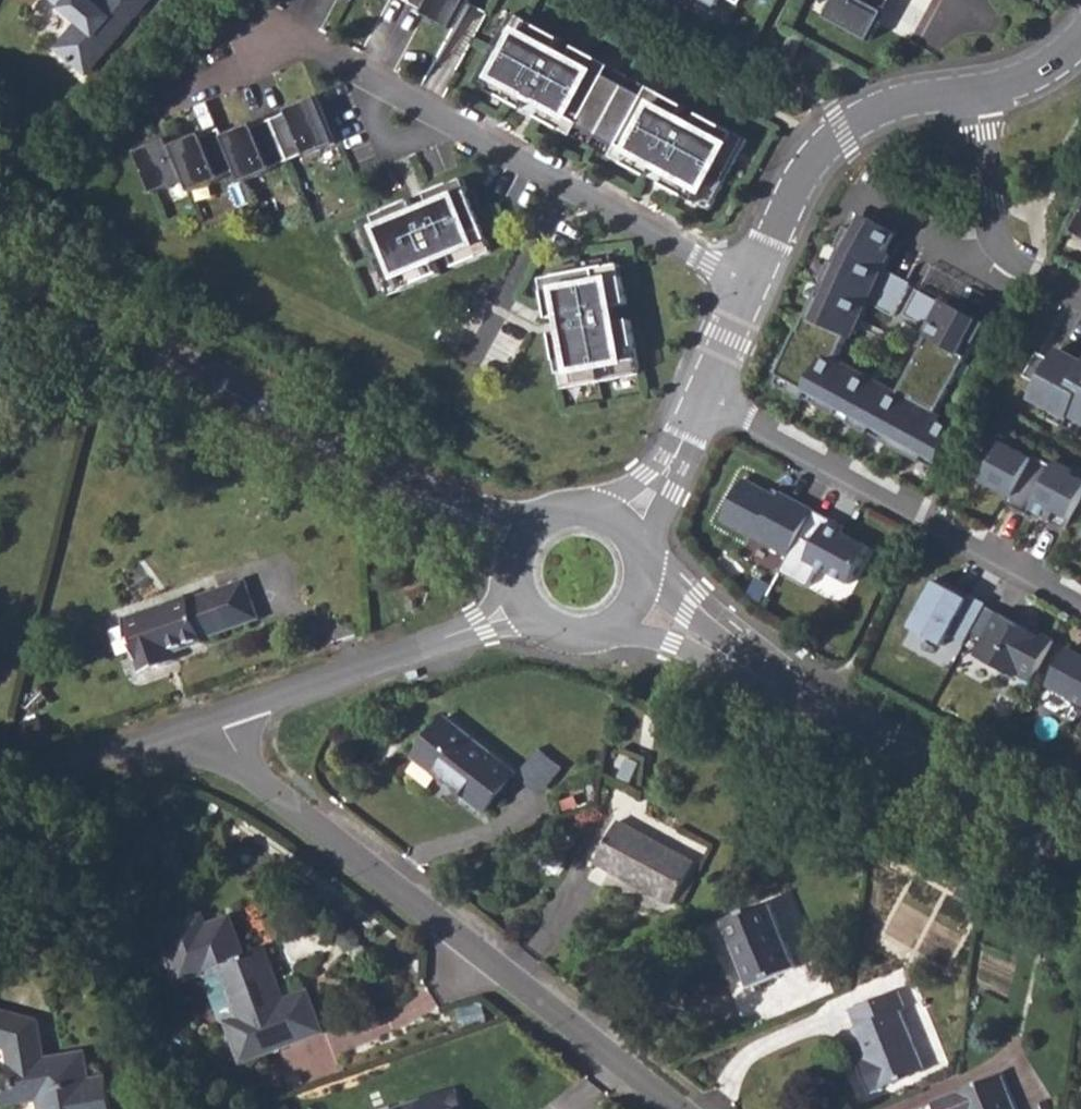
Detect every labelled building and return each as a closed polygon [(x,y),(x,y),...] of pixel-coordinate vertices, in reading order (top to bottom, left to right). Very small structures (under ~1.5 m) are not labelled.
[(79,24),(56,51),(88,78),(152,2),(149,0),(110,0),(102,9),(96,4),(99,0),(51,0),(79,24)] [(409,3),(435,17),(433,19),(453,29),(469,0),(411,0),(409,3)] [(844,3),(842,2),(831,21),(875,45),(885,26),(883,24),(896,0),(845,0),(844,3)] [(567,38),(520,11),(481,80),(578,135),(584,125),(622,146),(617,156),(714,211),(752,141),(705,114),(698,126),(684,118),(691,106),(655,86),(650,96),(612,75),(617,65),(581,46),(575,57),(560,49),(567,38)] [(798,34),(788,53),(799,58),(809,40),(798,34)] [(655,86),(617,65),(612,75),(650,96),(655,86)] [(150,147),(138,153),(155,194),(187,180),(191,192),(212,184),(211,181),(238,170),(243,183),(263,175),(262,172),(316,150),(318,152),(338,144),(318,97),(298,105),(299,108),(245,131),(244,129),(224,137),(221,130),(194,142),(193,139),(172,147),(170,143),(151,150),(150,147)] [(622,146),(584,125),(578,135),(617,156),(622,146)] [(412,201),(361,222),(391,296),(442,274),(437,261),(452,255),(457,268),(495,253),(464,179),(427,195),(432,207),(417,214),(412,201)] [(943,415),(938,423),(834,365),(879,270),(899,235),(867,217),(850,246),(842,242),(776,383),(935,472),(954,432),(947,428),(952,420),(943,415)] [(621,265),(542,279),(550,319),(563,317),(566,333),(553,335),(563,389),(641,375),(631,320),(618,322),(615,307),(628,304),(621,265)] [(872,306),(893,318),(912,285),(888,271),(872,306)] [(904,316),(926,328),(940,303),(918,291),(904,316)] [(923,356),(918,363),(917,362),(899,393),(937,415),(985,329),(948,307),(921,355),(923,356)] [(1059,354),(1052,366),(1037,358),(1024,382),(1039,390),(1032,405),(1069,425),(1071,421),(1080,427),(1080,367),(1059,354)] [(1030,515),(1054,472),(1033,460),(1031,464),(1002,448),(981,487),(1010,503),(1007,509),(1028,520),(1030,515)] [(1056,467),(1054,472),(1030,515),(1064,534),(1080,503),(1080,484),(1071,479),(1073,476),(1056,467)] [(790,561),(816,514),(783,496),(780,501),(746,483),(723,524),(790,561)] [(846,531),(816,514),(790,561),(782,576),(810,591),(820,573),(850,590),(871,553),(843,537),(846,531)] [(123,619),(143,673),(179,660),(176,653),(206,642),(205,638),(232,628),(258,619),(244,579),(218,589),(190,599),(189,596),(123,619)] [(951,640),(967,649),(988,609),(972,601),(970,605),(954,596),(956,592),(940,583),(913,634),(945,652),(951,640)] [(956,592),(954,596),(970,605),(972,601),(956,592)] [(1019,677),(1035,685),(1056,645),(1024,628),(1023,631),(1002,619),(979,662),(1017,682),(1019,677)] [(788,644),(805,658),(811,650),(794,637),(791,641),(788,644)] [(1070,653),(1050,690),(1080,706),(1080,659),(1070,653)] [(413,757),(484,811),(514,772),(444,717),(413,757)] [(541,745),(519,773),(543,792),(565,765),(541,745)] [(634,754),(621,752),(618,773),(631,775),(634,754)] [(596,863),(670,903),(692,863),(618,822),(596,863)] [(982,891),(979,889),(962,879),(954,894),(973,906),(982,891)] [(723,921),(750,985),(796,968),(769,903),(723,921)] [(232,1017),(246,1057),(326,1029),(312,989),(289,997),(270,944),(250,952),(236,913),(212,921),(208,910),(168,924),(186,975),(225,961),(243,1013),(232,1017)] [(868,1092),(922,1071),(898,1007),(901,1006),(895,989),(847,1007),(855,1026),(853,1027),(865,1057),(855,1061),(868,1092)] [(950,1061),(927,1004),(909,1012),(932,1069),(950,1061)] [(6,1050),(13,1079),(18,1106),(41,1101),(42,1108),(112,1108),(106,1076),(90,1080),(87,1062),(79,1058),(69,1060),(64,1067),(52,1070),(50,1060),(45,1061),(37,1022),(0,1012),(0,1048),(6,1050)] [(61,1057),(64,1067),(69,1060),(79,1058),(87,1062),(84,1052),(61,1057)] [(999,1074),(931,1100),(935,1108),(1013,1108),(999,1074)] [(18,1106),(13,1079),(0,1082),(0,1108),(2,1108),(18,1106)] [(398,1108),(463,1108),(456,1089),(398,1108)]
